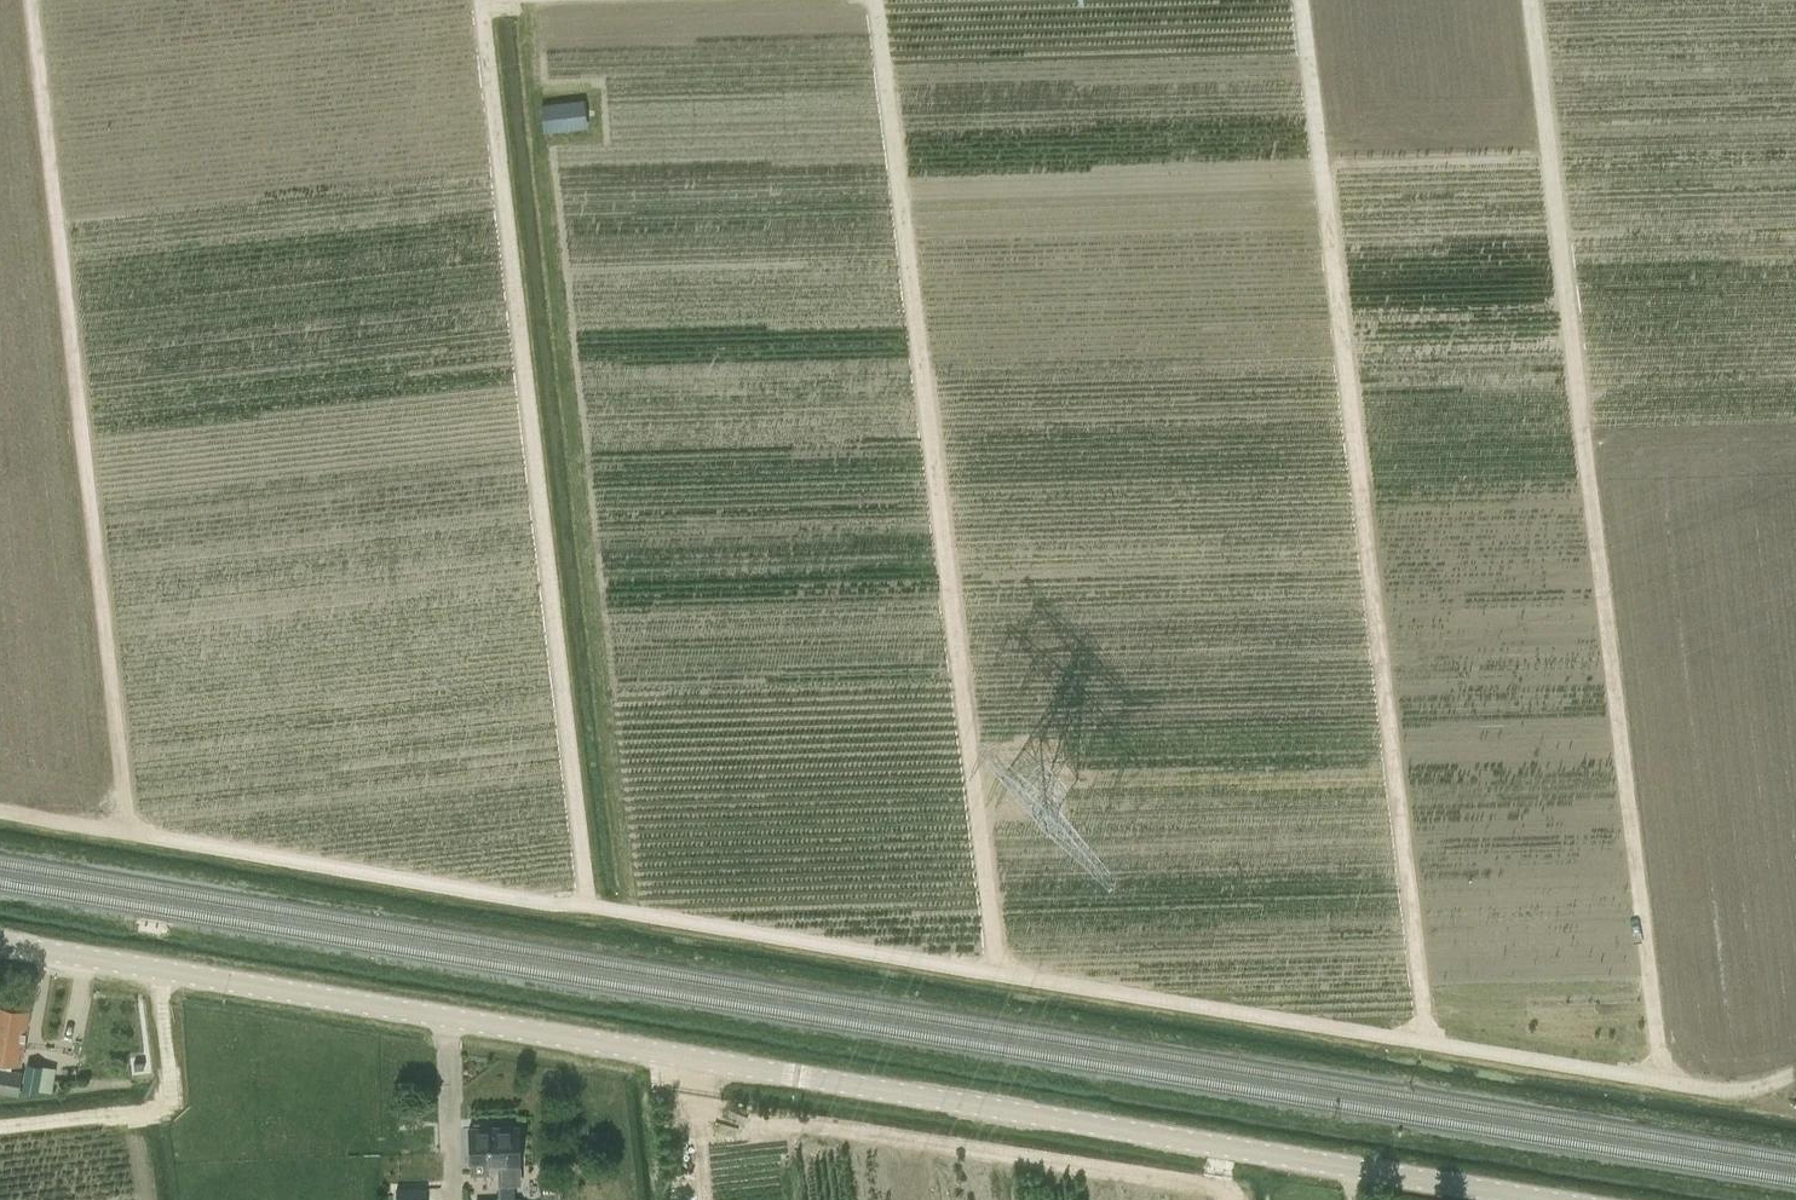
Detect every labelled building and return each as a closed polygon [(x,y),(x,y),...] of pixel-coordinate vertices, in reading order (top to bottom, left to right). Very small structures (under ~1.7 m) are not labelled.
[(585,127),(582,99),(542,103),(545,131),(585,127)] [(12,1063),(20,1064),(29,1008),(0,1003),(0,1091),(18,1094),(22,1070),(11,1068),(12,1063)] [(52,1092),(53,1085),(55,1068),(56,1066),(26,1061),(21,1091),(37,1094),(39,1089),(52,1092)] [(500,1199),(515,1199),(513,1164),(519,1164),(518,1125),(468,1127),(470,1160),(470,1174),(490,1174),(489,1164),(498,1164),(500,1199)] [(426,1186),(395,1188),(396,1199),(427,1199),(426,1186)]
